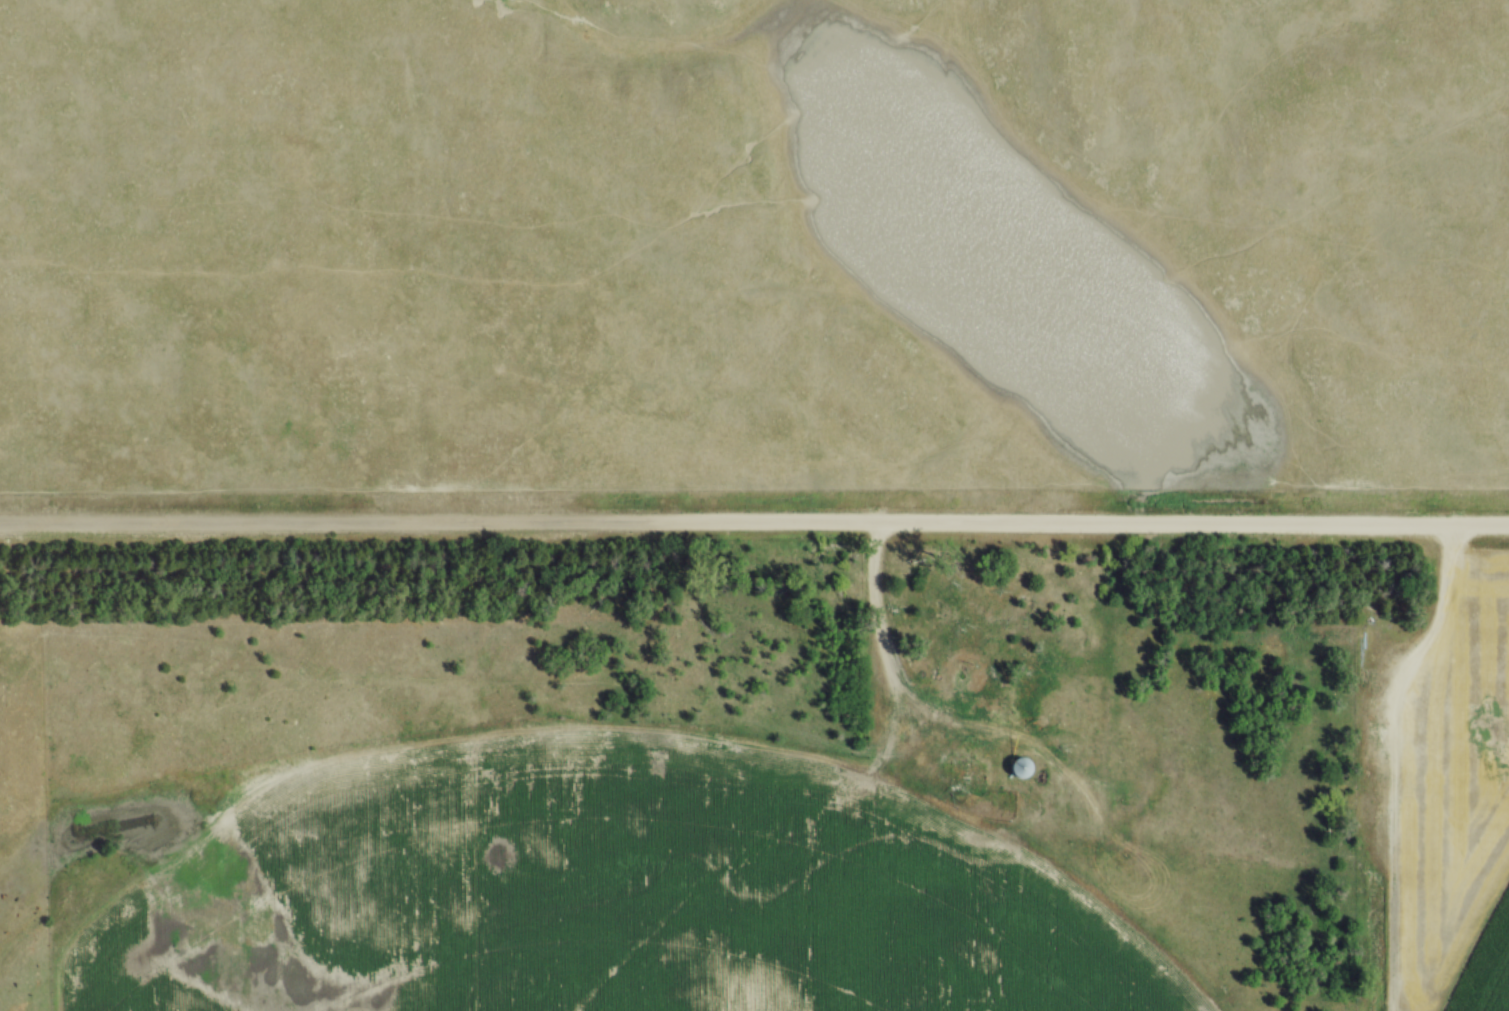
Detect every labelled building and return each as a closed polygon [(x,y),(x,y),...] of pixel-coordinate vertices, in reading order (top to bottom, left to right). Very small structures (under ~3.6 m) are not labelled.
[(1026,762),(1009,761),(1007,779),(1025,781),(1026,762)]
